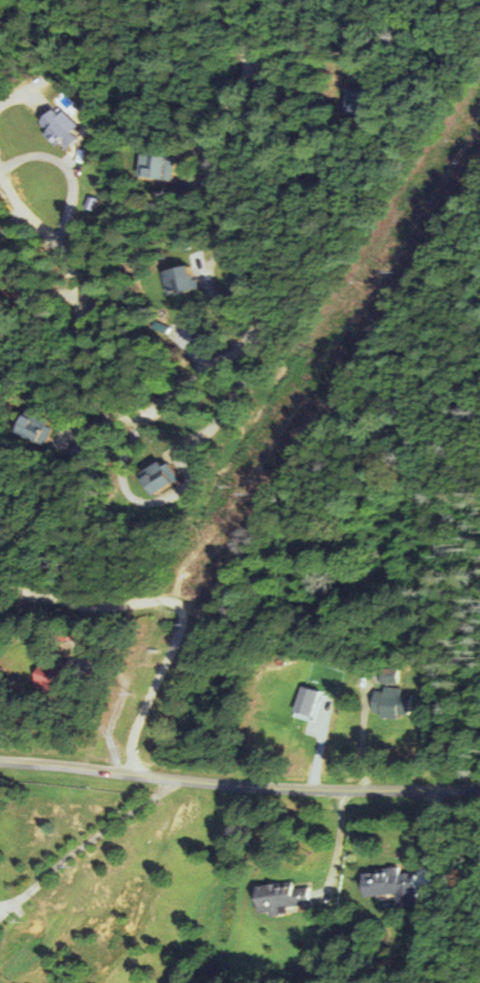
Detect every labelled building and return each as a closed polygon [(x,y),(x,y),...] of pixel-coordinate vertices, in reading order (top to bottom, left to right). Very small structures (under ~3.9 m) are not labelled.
[(85,132),(58,106),(39,124),(59,144),(63,141),(70,147),(85,132)] [(174,180),(177,157),(143,153),(141,177),(174,180)] [(57,426),(30,411),(18,432),(45,448),(57,426)] [(32,685),(59,692),(66,665),(39,658),(32,685)] [(397,670),(382,670),(382,683),(397,683),(397,670)] [(321,692),(302,686),(293,714),(312,720),(321,692)] [(385,687),(383,693),(376,691),(371,715),(399,720),(400,715),(408,716),(413,693),(385,687)] [(398,894),(399,907),(419,905),(415,872),(401,873),(400,867),(363,872),(366,897),(398,894)] [(311,906),(308,880),(256,887),(259,914),(311,906)]
